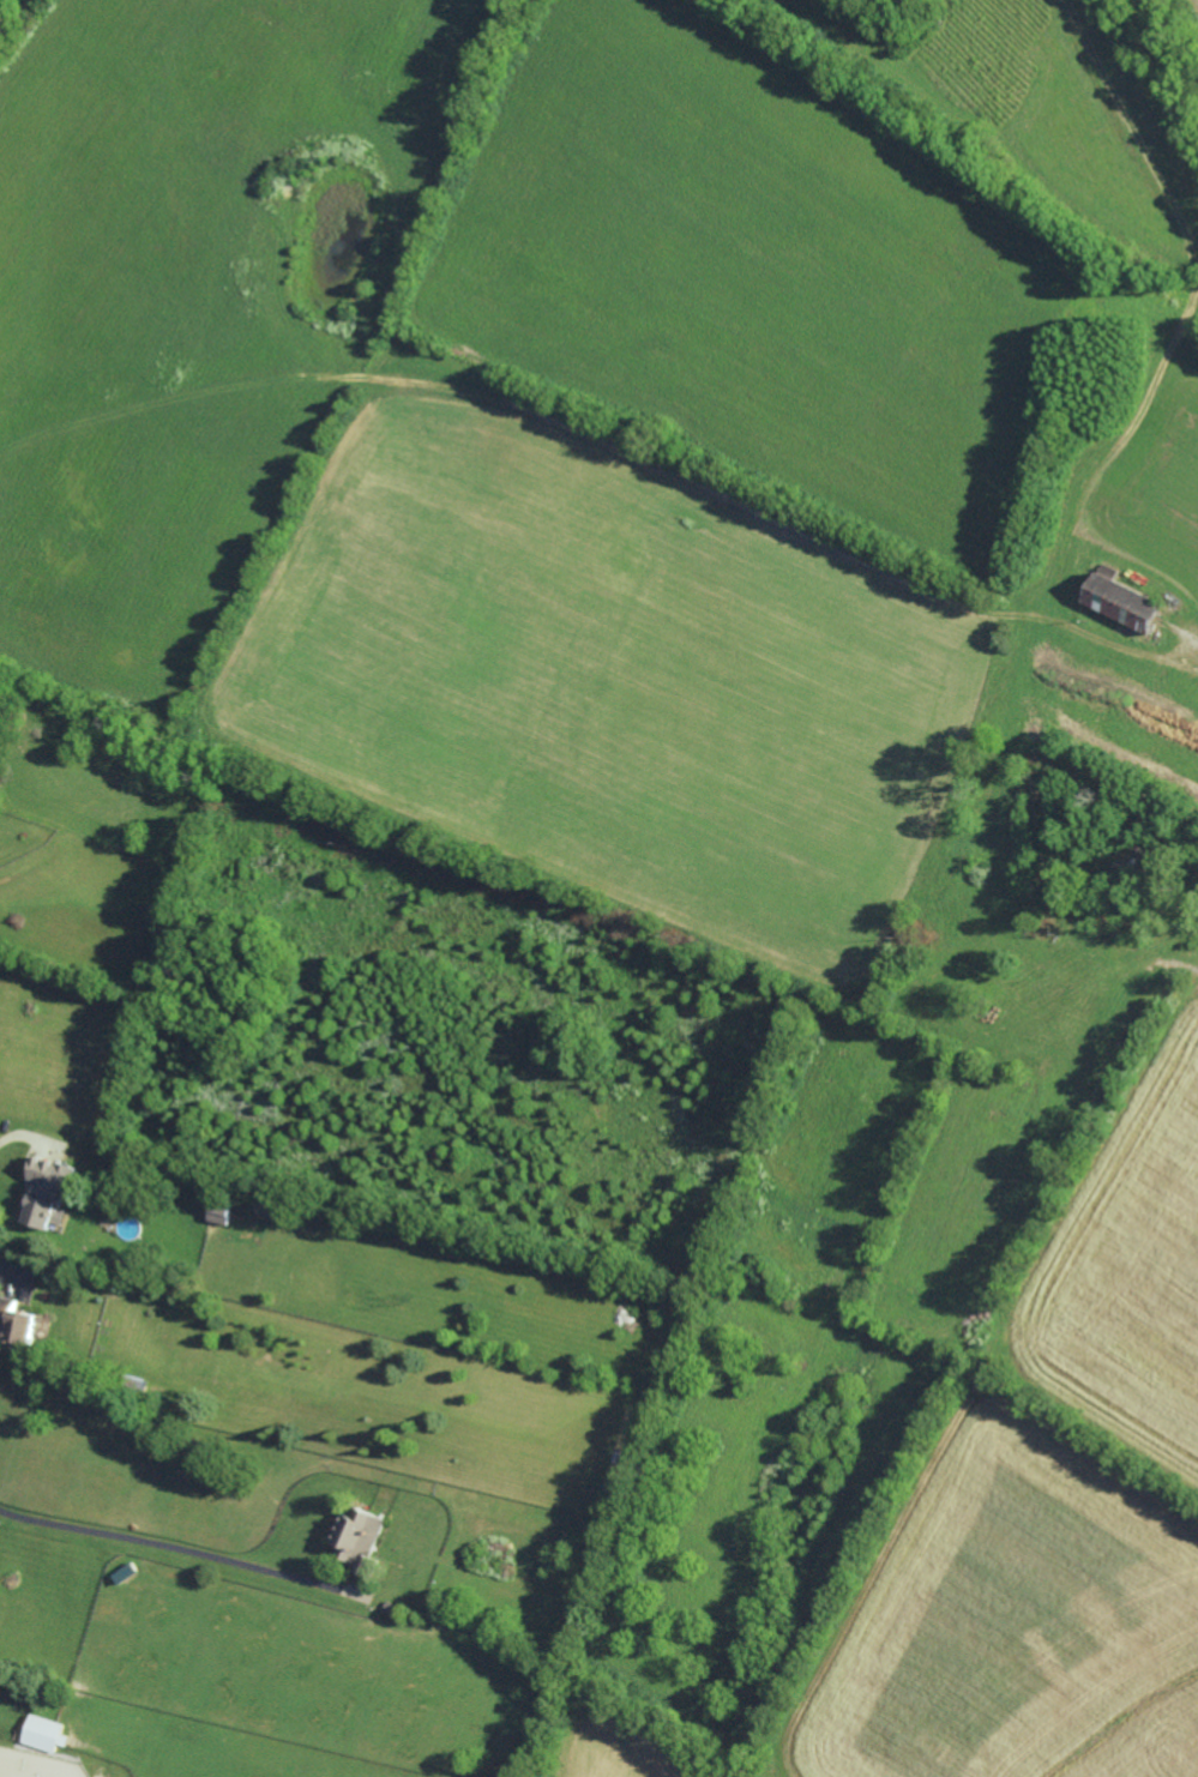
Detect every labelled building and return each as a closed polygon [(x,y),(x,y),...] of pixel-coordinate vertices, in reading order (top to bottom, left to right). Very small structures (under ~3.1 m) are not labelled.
[(1116,580),(1120,570),(1104,563),(1085,603),(1153,634),(1167,603),(1116,580)] [(75,1166),(35,1155),(28,1179),(34,1181),(23,1222),(49,1229),(51,1223),(62,1226),(66,1209),(63,1209),(75,1166)] [(205,1220),(226,1225),(230,1205),(210,1200),(205,1220)] [(30,1345),(36,1314),(16,1310),(18,1299),(0,1296),(0,1317),(6,1319),(2,1340),(30,1345)] [(388,1519),(369,1511),(365,1520),(345,1512),(333,1541),(342,1544),(337,1554),(367,1567),(388,1519)] [(59,1734),(63,1724),(30,1713),(21,1742),(53,1753),(56,1744),(64,1746),(67,1736),(59,1734)]
